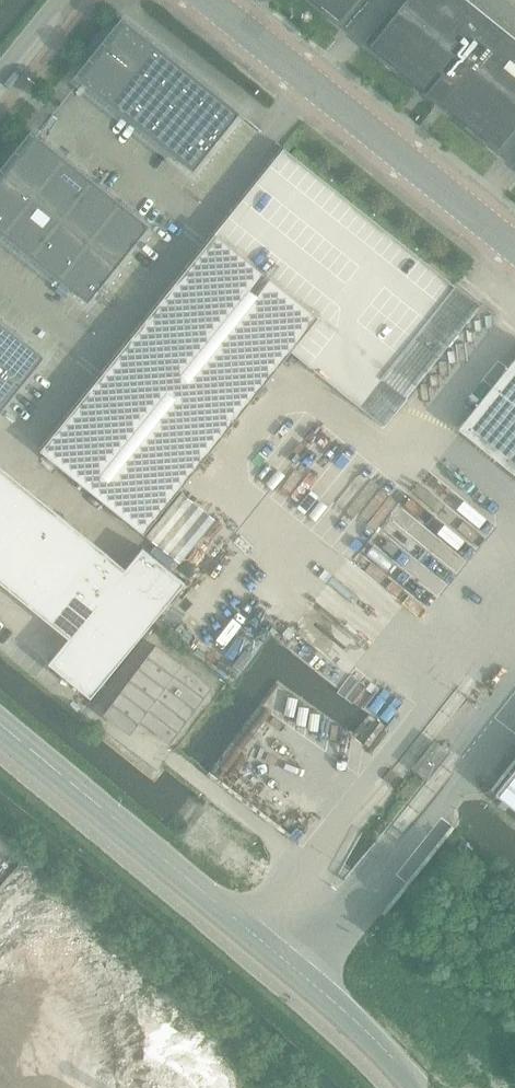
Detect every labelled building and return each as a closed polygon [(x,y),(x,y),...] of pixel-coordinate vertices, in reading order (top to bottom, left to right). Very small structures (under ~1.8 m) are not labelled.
[(340,20),(356,0),(315,0),(340,20)] [(377,50),(429,92),(429,93),(439,102),(440,101),(499,148),(514,127),(514,37),(468,0),(407,0),(371,45),(377,50)] [(81,79),(111,103),(157,45),(127,21),(81,79)] [(111,103),(139,125),(185,67),(157,45),(111,103)] [(139,125),(167,147),(213,90),(185,67),(139,125)] [(167,147),(196,170),(242,113),(213,90),(167,147)] [(6,173),(35,196),(66,158),(37,135),(6,173)] [(284,148),(40,450),(144,534),(291,351),(383,425),(405,398),(381,378),(455,286),(284,148)] [(35,196),(63,218),(93,180),(66,158),(35,196)] [(5,234),(35,196),(6,173),(0,180),(0,230),(5,234)] [(63,218),(91,240),(122,202),(93,180),(63,218)] [(5,234),(33,256),(63,218),(35,196),(5,234)] [(91,240),(120,264),(151,226),(122,202),(91,240)] [(33,256),(61,278),(91,240),(63,218),(33,256)] [(61,278),(90,302),(120,264),(91,240),(61,278)] [(17,334),(0,321),(0,355),(17,334)] [(45,357),(17,334),(0,355),(0,414),(45,357)] [(458,429),(514,474),(514,358),(458,429)] [(69,638),(49,663),(91,697),(184,582),(142,548),(126,568),(0,466),(0,582),(69,638)] [(289,627),(283,634),(290,640),(295,633),(289,627)] [(211,688),(157,646),(105,715),(130,733),(140,719),(170,742),(211,688)] [(425,780),(449,751),(433,739),(409,767),(425,780)]
